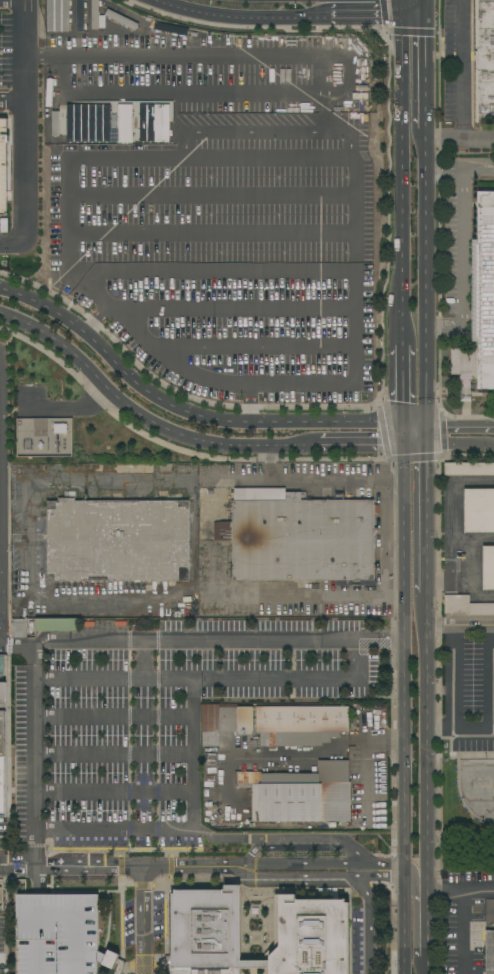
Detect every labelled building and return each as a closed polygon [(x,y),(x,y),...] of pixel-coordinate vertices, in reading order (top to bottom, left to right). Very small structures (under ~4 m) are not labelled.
[(67,32),(68,0),(46,0),(45,31),(67,32)] [(84,30),(83,0),(75,0),(76,31),(84,30)] [(475,49),(475,0),(493,0),(493,117),(478,117),(478,123),(475,123),(475,51),(477,51),(477,49),(475,49)] [(65,142),(169,142),(169,102),(130,102),(130,103),(59,103),(59,111),(51,111),(51,136),(58,136),(59,112),(65,112),(65,142)] [(5,215),(5,201),(8,199),(8,120),(0,120),(0,215),(5,215)] [(478,192),(493,192),(493,389),(478,389),(478,374),(471,374),(471,386),(461,386),(461,374),(451,374),(451,348),(478,348),(478,341),(472,341),(472,239),(478,239),(478,192)] [(71,418),(71,456),(16,456),(16,418),(71,418)] [(444,463),(493,463),(493,475),(444,475),(444,463)] [(285,488),(285,492),(300,492),(300,500),(373,500),(373,505),(378,505),(378,513),(373,513),(374,564),(375,564),(375,568),(374,568),(374,580),(375,580),(375,585),(360,585),(360,580),(351,580),(351,585),(336,585),(336,580),(232,580),(231,540),(214,540),(213,522),(219,522),(219,521),(232,521),(232,500),(234,500),(233,488),(285,488)] [(464,489),(493,489),(493,532),(464,532),(464,489)] [(74,497),(74,500),(189,501),(189,582),(46,581),(47,501),(57,501),(57,497),(74,497)] [(483,546),(493,546),(493,589),(483,589),(483,546)] [(469,603),(493,603),(493,616),(469,616),(469,613),(444,613),(444,595),(469,595),(469,603)] [(11,637),(11,622),(12,622),(12,619),(25,619),(25,617),(27,617),(27,627),(26,627),(26,637),(11,637)] [(35,631),(35,618),(78,618),(78,631),(35,631)] [(202,732),(201,732),(201,704),(219,704),(219,707),(253,707),(253,732),(220,732),(220,746),(202,746),(202,732)] [(348,706),(348,732),(340,732),(340,740),(330,741),(330,743),(322,743),(322,745),(276,746),(276,749),(268,749),(268,746),(260,746),(260,732),(256,732),(256,707),(348,706)] [(216,753),(215,768),(203,767),(204,752),(216,753)] [(348,760),(348,782),(350,782),(350,821),(351,821),(351,826),(340,826),(340,821),(247,821),(247,788),(237,788),(237,783),(234,783),(234,772),(261,772),(261,773),(318,773),(317,760),(348,760)] [(347,903),(348,973),(268,973),(268,967),(240,968),(240,973),(170,973),(171,893),(174,893),(174,890),(224,890),(224,884),(240,884),(240,960),(269,960),(270,956),(279,946),(279,894),(295,894),(295,900),(345,899),(345,903),(347,903)] [(120,973),(114,973),(118,964),(116,963),(113,968),(97,962),(97,973),(17,973),(16,894),(98,894),(98,951),(106,954),(109,949),(119,954),(117,958),(125,962),(120,973)] [(485,930),(493,930),(493,973),(485,973),(485,930)]
